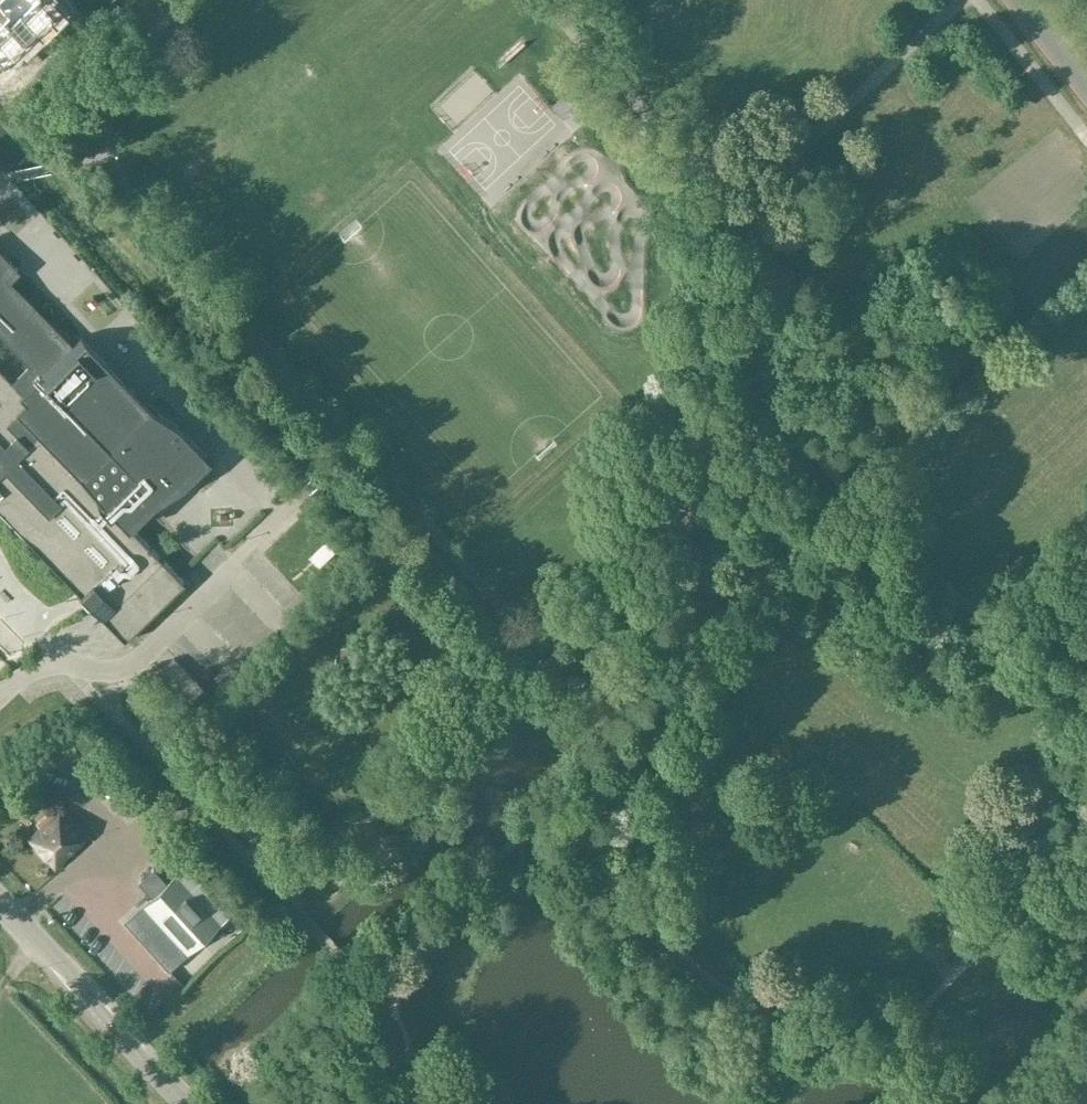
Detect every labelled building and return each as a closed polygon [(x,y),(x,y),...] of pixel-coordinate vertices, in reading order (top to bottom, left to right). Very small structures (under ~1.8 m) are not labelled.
[(22,0),(0,0),(0,22),(22,0)] [(2,490),(0,493),(0,511),(89,603),(92,606),(125,640),(185,583),(131,527),(156,502),(204,472),(214,462),(176,423),(152,409),(82,336),(72,345),(12,284),(13,283),(11,280),(20,271),(10,260),(9,261),(0,252),(0,488),(2,490)] [(55,868),(86,839),(56,805),(36,823),(40,827),(28,837),(55,868)] [(151,895),(124,919),(169,969),(234,910),(189,860),(166,881),(153,866),(138,880),(151,895)]
